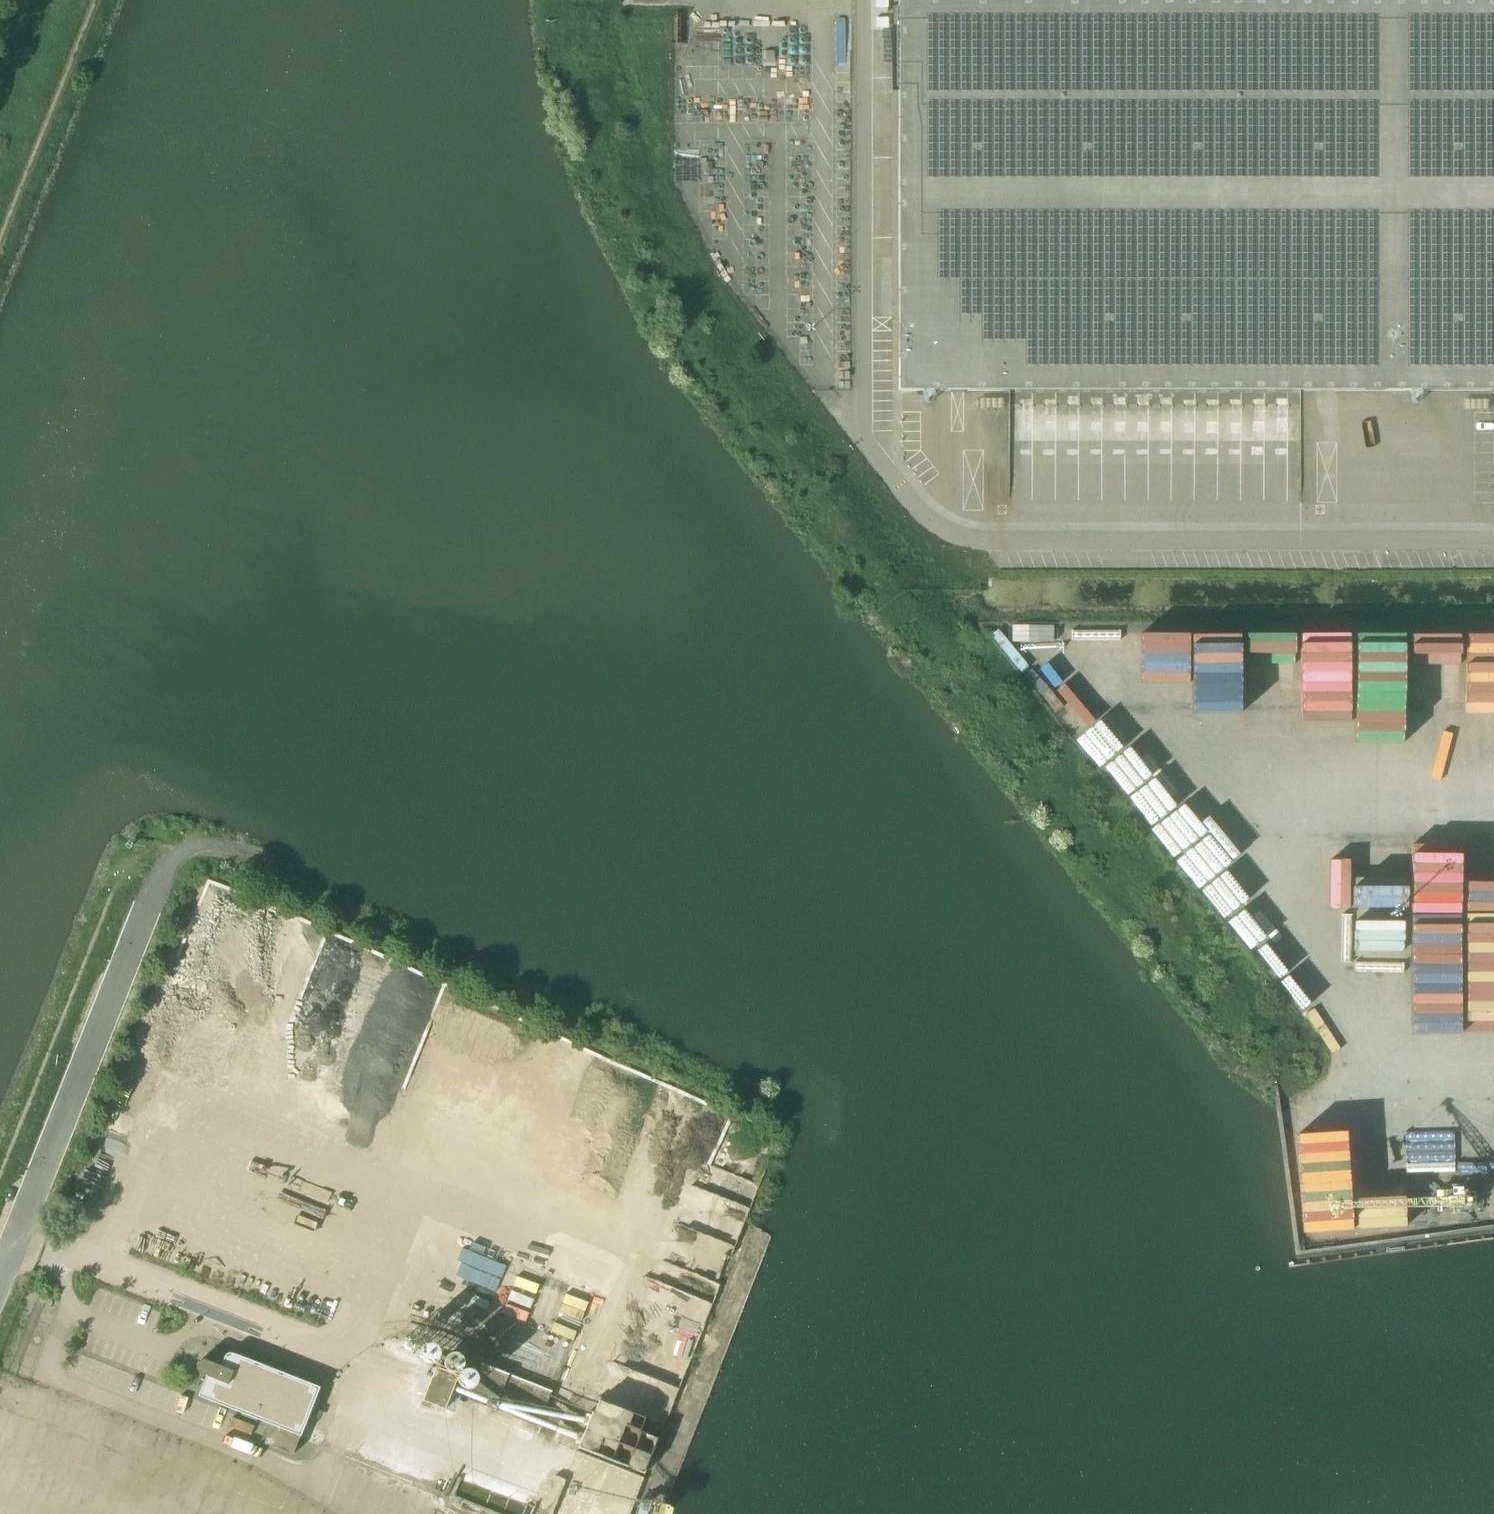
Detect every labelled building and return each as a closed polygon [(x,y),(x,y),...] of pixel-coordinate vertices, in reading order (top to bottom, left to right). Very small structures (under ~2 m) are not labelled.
[(1493,390),(1493,0),(945,0),(899,0),(899,391),(1493,390)] [(1354,647),(1353,635),(1307,636),(1308,654),(1345,653),(1345,648),(1354,647)] [(238,1355),(234,1354),(232,1353),(231,1353),(229,1353),(228,1354),(227,1354),(226,1355),(225,1356),(224,1358),(216,1355),(217,1354),(216,1354),(213,1363),(206,1360),(205,1360),(204,1360),(202,1360),(201,1360),(199,1361),(198,1362),(198,1363),(197,1364),(197,1365),(197,1366),(197,1367),(197,1368),(197,1369),(198,1370),(199,1371),(200,1372),(207,1375),(199,1396),(272,1424),(265,1444),(293,1455),(300,1436),(301,1436),(320,1387),(238,1355)] [(552,1393),(482,1365),(472,1390),(456,1384),(452,1394),(538,1427),(552,1393)] [(458,1375),(437,1366),(423,1401),(444,1409),(458,1375)] [(593,1412),(579,1448),(644,1474),(658,1438),(640,1431),(645,1419),(597,1400),(593,1412)]
